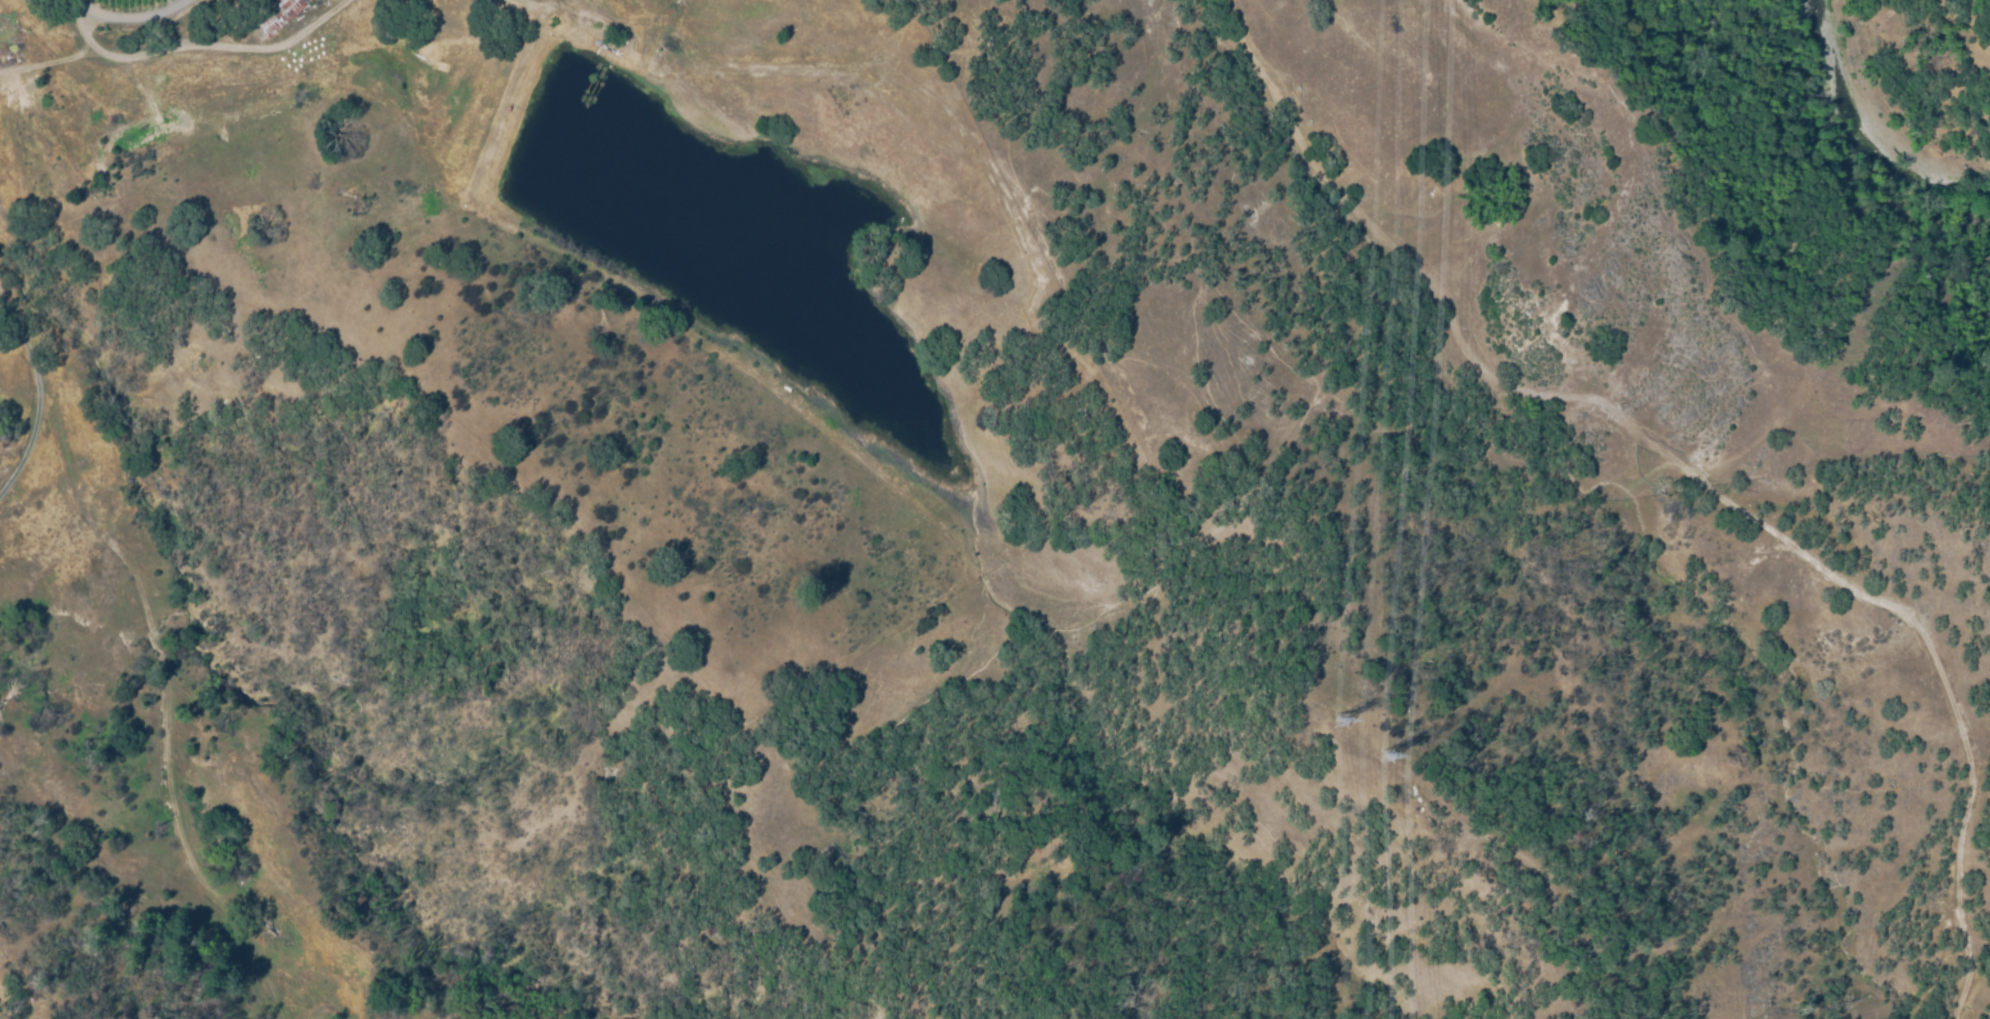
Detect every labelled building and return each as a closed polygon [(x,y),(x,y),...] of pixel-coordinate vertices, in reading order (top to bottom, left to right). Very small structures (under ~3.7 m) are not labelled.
[(255,25),(283,0),(313,0),(268,40),(255,25)]
